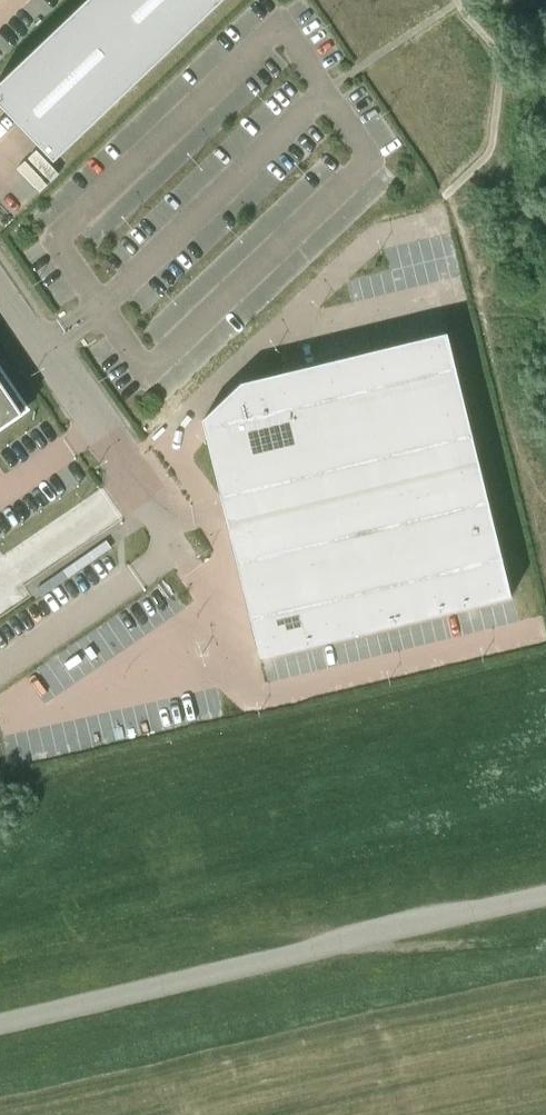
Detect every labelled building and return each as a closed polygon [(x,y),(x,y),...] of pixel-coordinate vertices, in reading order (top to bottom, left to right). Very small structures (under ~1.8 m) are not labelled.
[(223,0),(88,0),(0,84),(0,103),(55,161),(223,0)] [(233,388),(196,424),(253,662),(503,600),(439,338),(233,388)] [(23,415),(23,414),(31,409),(0,364),(0,430),(23,415)]
